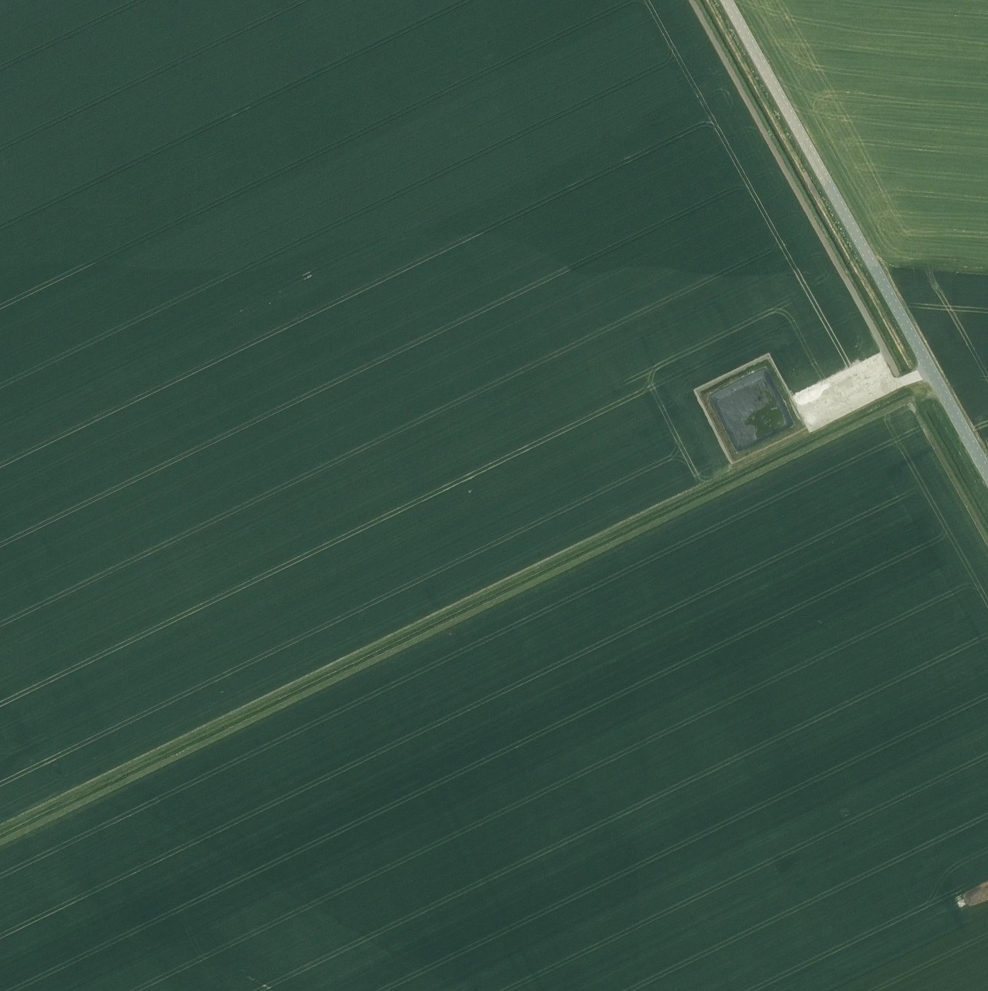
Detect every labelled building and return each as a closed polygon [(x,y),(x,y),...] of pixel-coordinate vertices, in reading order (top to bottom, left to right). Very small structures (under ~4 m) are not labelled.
[(782,412),(776,414),(777,418),(764,423),(767,429),(786,422),(782,412)]
